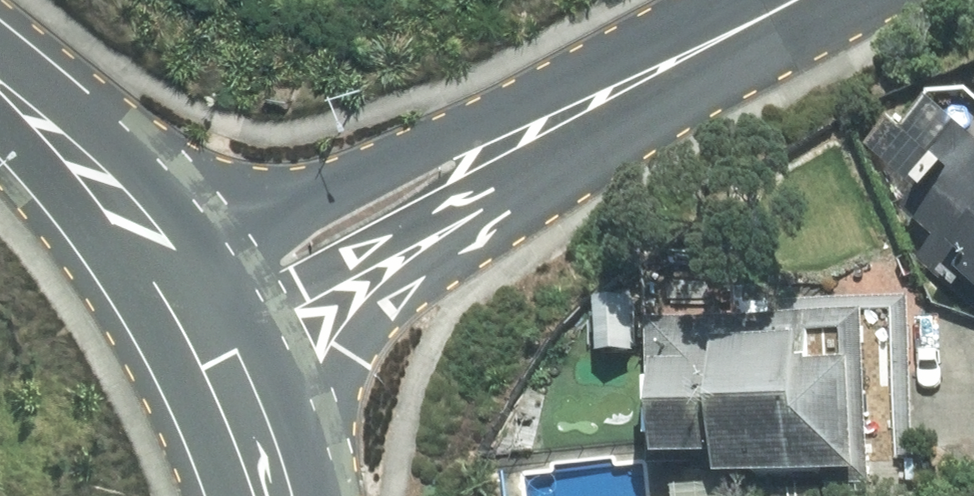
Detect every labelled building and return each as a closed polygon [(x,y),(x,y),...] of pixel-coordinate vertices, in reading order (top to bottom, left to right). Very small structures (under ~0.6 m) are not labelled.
[(962,114),(932,147),(915,132),(887,162),(918,190),(908,201),(940,230),(917,258),(973,308),(973,124),(962,114)] [(651,312),(652,460),(698,460),(698,464),(759,463),(760,474),(917,473),(915,297),(733,299),(733,311),(651,312)]
